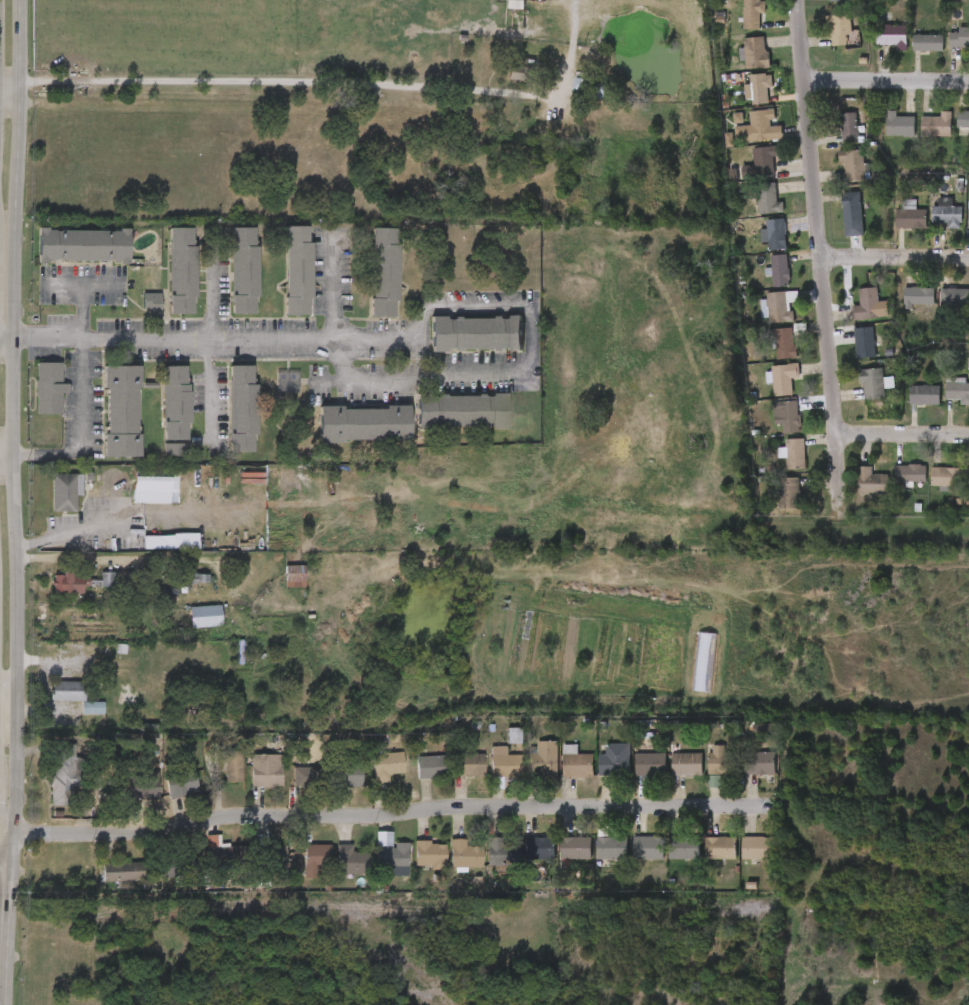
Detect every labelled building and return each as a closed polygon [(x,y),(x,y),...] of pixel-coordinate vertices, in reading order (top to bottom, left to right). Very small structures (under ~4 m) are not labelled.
[(742,29),(742,0),(761,0),(761,29),(742,29)] [(727,40),(743,40),(743,10),(726,10),(727,40)] [(829,46),(826,15),(849,14),(852,44),(829,46)] [(876,45),(876,25),(906,25),(906,49),(895,49),(895,45),(876,45)] [(834,46),(833,26),(808,27),(809,39),(814,38),(814,57),(829,57),(829,46),(834,46)] [(948,28),(968,28),(968,49),(948,49),(948,28)] [(912,51),(912,35),(942,35),(942,51),(912,51)] [(889,36),(859,37),(860,57),(879,56),(879,62),(890,62),(889,36)] [(744,68),(744,38),(766,38),(766,68),(744,68)] [(932,44),(932,58),(956,58),(956,62),(962,62),(963,39),(942,38),(941,44),(932,44)] [(896,63),(926,63),(926,47),(896,46),(896,63)] [(721,59),(723,73),(728,73),(729,80),(752,78),(748,47),(726,50),(727,59),(721,59)] [(771,103),(751,104),(749,75),(768,74),(771,103)] [(754,85),(733,86),(734,116),(751,116),(751,99),(755,99),(754,85)] [(770,121),(770,127),(780,126),(781,139),(743,143),(742,139),(734,140),(733,127),(750,126),(748,112),(773,110),(774,121),(770,121)] [(885,137),(885,111),(895,111),(895,117),(914,117),(914,137),(885,137)] [(956,111),(968,111),(968,128),(956,128),(956,111)] [(950,112),(950,137),(921,137),(921,117),(940,117),(940,112),(950,112)] [(856,143),(839,143),(839,113),(856,113),(856,143)] [(765,150),(765,136),(758,136),(757,121),(732,122),(733,137),(717,138),(718,153),(765,150)] [(879,128),(879,122),(869,122),(868,147),(897,148),(897,128),(879,128)] [(935,123),(924,123),(923,128),(904,128),(903,147),(934,148),(935,123)] [(968,139),(968,123),(940,123),(940,139),(968,139)] [(824,154),(841,154),(840,124),(823,125),(824,154)] [(772,156),(773,176),(752,176),(751,147),(777,147),(777,156),(772,156)] [(843,181),(843,162),(838,162),(838,151),(863,151),(863,181),(843,181)] [(735,159),(737,176),(724,178),(725,191),(758,188),(756,167),(761,166),(760,157),(735,159)] [(847,174),(846,161),(821,162),(822,173),(828,173),(828,192),(851,191),(850,174),(847,174)] [(775,201),(782,201),(782,212),(757,212),(757,183),(775,183),(775,201)] [(860,192),(863,234),(843,235),(840,194),(860,192)] [(760,213),(759,195),(740,195),(741,225),(767,224),(766,213),(760,213)] [(951,206),(961,207),(960,226),(932,225),(933,197),(951,198),(951,206)] [(826,204),(827,248),(845,247),(844,203),(826,204)] [(896,209),(926,209),(926,228),(896,228),(896,209)] [(915,235),(930,234),(930,240),(944,239),(944,218),(935,218),(935,209),(921,209),(921,218),(915,218),(915,235)] [(766,249),(766,219),(785,219),(785,249),(766,249)] [(879,240),(910,239),(910,220),(879,221),(879,240)] [(968,240),(968,223),(951,223),(951,240),(968,240)] [(285,317),(285,224),(310,224),(310,317),(285,317)] [(256,225),(257,316),(231,317),(230,226),(256,225)] [(169,315),(170,226),(196,226),(196,315),(169,315)] [(371,318),(372,226),(398,226),(397,318),(371,318)] [(38,228),(129,229),(128,265),(37,264),(38,228)] [(749,231),(750,261),(769,260),(768,230),(749,231)] [(291,237),(268,237),(268,326),(294,326),(294,253),(291,253),(291,237)] [(153,325),(179,325),(179,256),(176,256),(176,239),(154,238),(153,325)] [(238,238),(215,238),(215,325),(240,325),(240,257),(238,257),(238,238)] [(354,328),(377,328),(378,310),(381,310),(382,239),(356,238),(354,328)] [(788,286),(771,286),(771,255),(788,255),(788,286)] [(755,286),(756,298),(773,297),(770,265),(753,267),(754,279),(747,280),(748,287),(755,286)] [(858,288),(877,287),(878,318),(851,319),(851,306),(859,305),(858,288)] [(903,287),(933,287),(933,308),(903,308),(903,287)] [(940,288),(968,288),(968,312),(940,312),(940,288)] [(766,292),(795,292),(795,301),(790,301),(791,321),(767,322),(766,292)] [(159,310),(143,310),(143,293),(159,293),(159,310)] [(842,300),(843,317),(835,317),(835,331),(871,329),(871,312),(860,313),(860,299),(842,300)] [(887,320),(895,320),(895,316),(917,315),(917,299),(887,299),(887,320)] [(923,300),(923,319),(953,319),(953,300),(923,300)] [(775,331),(773,314),(782,313),(781,301),(749,304),(750,311),(743,311),(745,333),(775,331)] [(520,350),(429,351),(429,317),(520,317),(520,350)] [(774,359),(774,328),(794,328),(794,359),(774,359)] [(872,328),(873,357),(855,358),(854,328),(872,328)] [(857,368),(856,338),(837,339),(839,369),(857,368)] [(777,339),(757,340),(758,370),(778,370),(777,339)] [(36,413),(36,361),(62,361),(62,413),(36,413)] [(139,455),(105,455),(104,365),(138,364),(139,455)] [(163,364),(187,364),(187,383),(190,383),(191,429),(188,429),(188,453),(163,454),(163,364)] [(771,365),(797,364),(798,379),(791,379),(791,396),(772,397),(771,365)] [(231,450),(230,365),(251,365),(251,383),(254,383),(255,450),(231,450)] [(883,399),(861,400),(859,369),(882,368),(883,399)] [(45,374),(20,373),(20,425),(45,425),(45,403),(51,403),(51,395),(45,394),(45,374)] [(775,406),(774,390),(782,390),(782,375),(755,376),(756,407),(775,406)] [(173,434),(171,376),(146,377),(147,451),(170,450),(170,434),(173,434)] [(236,462),(236,446),(238,446),(238,376),(213,376),(213,462),(236,462)] [(122,377),(89,377),(89,467),(122,467),(122,377)] [(866,390),(865,379),(841,380),(842,396),(846,396),(846,411),(867,410),(866,399),(876,399),(876,390),(866,390)] [(945,383),(968,383),(968,405),(959,405),(959,399),(945,399),(945,383)] [(939,385),(939,405),(909,405),(909,385),(939,385)] [(958,395),(948,395),(948,389),(928,389),(928,411),(944,410),(944,416),(958,416),(958,395)] [(508,426),(417,427),(417,394),(507,393),(508,426)] [(892,415),(923,416),(923,397),(893,397),(892,415)] [(781,432),(781,401),(798,401),(798,432),(781,432)] [(410,439),(319,440),(318,405),(409,404),(410,439)] [(781,412),(764,413),(765,444),(783,443),(781,412)] [(786,469),(786,439),(804,439),(804,469),(786,469)] [(761,469),(769,469),(770,480),(789,479),(788,450),(768,450),(769,458),(760,459),(761,469)] [(925,464),(925,481),(894,481),(894,464),(925,464)] [(857,466),(871,466),(871,475),(887,475),(887,494),(857,494),(857,466)] [(959,467),(959,486),(931,486),(931,467),(959,467)] [(134,501),(135,468),(172,469),(171,502),(134,501)] [(53,473),(81,473),(81,495),(77,495),(77,512),(53,512),(53,473)] [(877,475),(877,493),(909,493),(910,476),(877,475)] [(855,477),(840,478),(841,505),(868,504),(868,485),(855,486),(855,477)] [(802,510),(779,510),(779,478),(802,478),(802,510)] [(914,497),(943,498),(944,479),(914,478),(914,497)] [(968,500),(968,478),(953,478),(953,500),(968,500)] [(36,522),(60,522),(60,506),(66,506),(66,484),(35,485),(36,522)] [(161,487),(117,487),(117,513),(160,514),(161,487)] [(787,519),(786,503),(782,503),(782,488),(763,489),(764,520),(787,519)] [(127,546),(127,560),(190,559),(190,545),(127,546)] [(285,587),(285,563),(304,563),(304,587),(285,587)] [(268,598),(287,598),(288,576),(269,576),(268,598)] [(84,598),(98,598),(99,583),(85,583),(84,598)] [(72,598),(73,584),(46,584),(46,586),(37,586),(37,604),(67,604),(67,598),(72,598)] [(192,594),(192,585),(173,584),(173,593),(192,594)] [(223,624),(191,628),(189,607),(220,603),(223,624)] [(173,617),(174,638),(205,637),(204,616),(173,617)] [(97,682),(97,701),(104,701),(104,714),(78,713),(78,700),(51,699),(51,681),(97,682)] [(35,711),(67,712),(68,692),(35,691),(35,711)] [(87,724),(87,712),(65,713),(65,725),(87,724)] [(504,754),(504,738),(490,738),(490,754),(504,754)] [(556,741),(556,777),(527,777),(527,752),(536,752),(536,741),(556,741)] [(50,805),(50,743),(74,743),(74,757),(79,757),(79,786),(71,786),(71,805),(50,805)] [(593,753),(593,776),(563,776),(563,744),(575,744),(575,753),(593,753)] [(599,775),(599,744),(629,744),(629,775),(599,775)] [(723,744),(723,752),(738,752),(738,774),(709,774),(709,744),(723,744)] [(505,746),(505,753),(520,754),(520,776),(491,775),(491,746),(505,746)] [(242,750),(242,781),(223,781),(223,750),(242,750)] [(774,751),(774,773),(744,773),(744,751),(774,751)] [(372,752),(403,752),(403,773),(388,773),(388,781),(372,781),(372,752)] [(540,752),(520,752),(520,764),(510,764),(509,786),(539,787),(540,752)] [(702,752),(702,775),(671,775),(671,752),(702,752)] [(281,753),(281,785),(250,785),(250,753),(281,753)] [(484,753),(484,775),(454,775),(454,753),(484,753)] [(635,753),(665,753),(665,775),(635,775),(635,753)] [(58,755),(36,754),(36,816),(54,816),(54,797),(62,797),(62,769),(58,769),(58,755)] [(582,786),(613,786),(612,754),(589,754),(589,765),(582,765),(582,786)] [(446,755),(446,777),(416,777),(416,755),(446,755)] [(576,765),(561,765),(561,756),(546,755),(546,787),(576,788),(576,765)] [(692,785),(708,786),(709,756),(693,756),(692,785)] [(473,757),(474,787),(504,786),(503,765),(489,766),(489,757),(473,757)] [(226,792),(225,761),(207,761),(208,793),(226,792)] [(387,763),(356,764),(358,798),(372,797),(372,785),(388,784),(387,763)] [(757,763),(728,764),(729,786),(758,785),(757,763)] [(331,764),(362,764),(362,785),(331,785),(331,764)] [(467,764),(438,765),(438,787),(467,786),(467,764)] [(648,764),(618,764),(619,787),(649,787),(648,764)] [(685,764),(654,764),(655,787),(685,786),(685,764)] [(234,797),(265,797),(265,765),(235,765),(234,797)] [(293,785),(293,766),(324,766),(324,785),(293,785)] [(428,788),(428,766),(400,767),(400,789),(428,788)] [(170,798),(166,774),(194,769),(198,793),(170,798)] [(128,771),(158,772),(157,798),(127,796),(128,771)] [(277,796),(301,797),(301,778),(277,777),(277,796)] [(323,798),(345,797),(344,778),(322,779),(323,798)] [(111,810),(132,809),(132,804),(140,804),(140,785),(111,785),(111,810)] [(149,789),(151,807),(181,804),(179,786),(149,789)] [(207,835),(217,835),(217,846),(245,846),(246,866),(208,867),(207,835)] [(626,836),(626,859),(596,859),(596,836),(626,836)] [(663,836),(662,858),(634,858),(634,836),(663,836)] [(519,865),(487,865),(487,837),(502,837),(502,844),(519,844),(519,865)] [(554,837),(554,859),(525,859),(525,837),(554,837)] [(560,837),(591,837),(591,859),(560,859),(560,837)] [(700,837),(700,859),(671,859),(671,837),(700,837)] [(736,859),(706,859),(706,837),(736,837),(736,859)] [(742,837),(772,837),(772,859),(742,859),(742,837)] [(465,838),(465,846),(483,846),(483,866),(451,866),(451,838),(465,838)] [(444,841),(444,866),(415,866),(415,841),(444,841)] [(391,853),(376,853),(376,843),(361,842),(360,877),(367,877),(367,886),(391,886),(391,853)] [(378,843),(407,843),(407,876),(378,876),(378,843)] [(330,844),(330,871),(305,871),(305,844),(330,844)] [(352,844),(352,852),(368,852),(368,874),(337,874),(337,844),(352,844)] [(213,854),(205,854),(204,845),(190,846),(191,867),(213,866),(213,854)] [(264,845),(287,845),(287,868),(264,868),(264,845)] [(536,847),(507,848),(507,870),(537,870),(536,847)] [(616,870),(642,869),(641,847),(616,848),(616,870)] [(719,870),(719,848),(688,847),(688,870),(719,870)] [(725,870),(750,870),(750,847),(725,848),(725,870)] [(490,848),(470,848),(471,878),(491,877),(490,848)] [(544,848),(543,869),(573,870),(573,848),(544,848)] [(580,870),(609,870),(609,848),(579,849),(580,870)] [(682,870),(682,849),(655,848),(655,870),(682,870)] [(465,855),(452,855),(452,849),(434,850),(435,882),(449,881),(449,878),(466,877),(465,855)] [(154,861),(193,852),(197,871),(158,880),(154,861)] [(429,880),(428,852),(398,853),(399,876),(414,876),(414,880),(429,880)] [(288,856),(289,887),(306,887),(306,877),(314,876),(314,855),(288,856)] [(336,855),(321,855),(320,884),(352,884),(352,863),(335,863),(336,855)] [(258,879),(271,878),(270,856),(257,857),(258,879)] [(142,862),(142,880),(102,881),(102,863),(142,862)] [(86,874),(87,892),(127,891),(127,873),(86,874)] [(157,875),(141,876),(141,890),(158,889),(157,875)]
